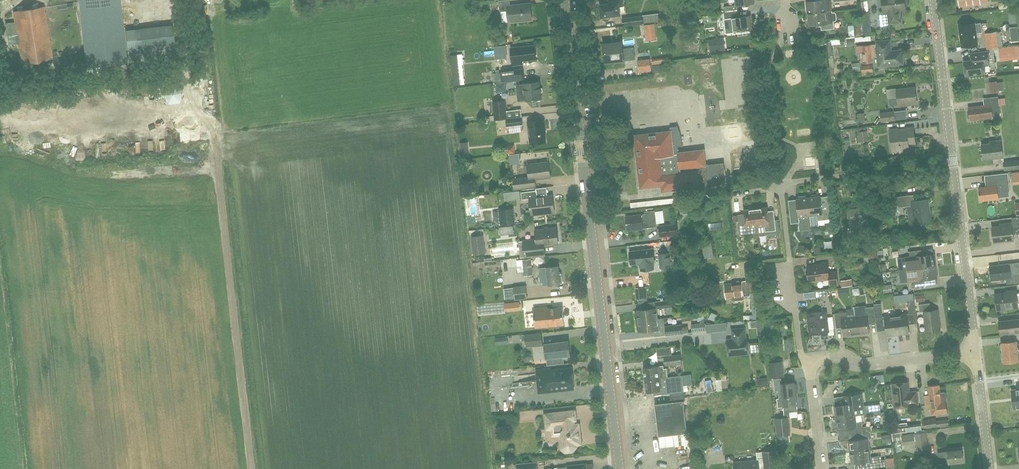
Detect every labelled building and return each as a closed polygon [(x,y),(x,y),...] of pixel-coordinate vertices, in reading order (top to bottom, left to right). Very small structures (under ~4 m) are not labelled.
[(121,0),(80,0),(87,67),(127,62),(121,0)] [(532,20),(530,3),(510,5),(510,0),(505,0),(499,1),(500,11),(508,11),(509,22),(532,20)] [(622,6),(622,0),(611,0),(609,0),(609,4),(601,5),(602,17),(603,19),(603,20),(605,21),(606,22),(609,21),(610,20),(611,19),(611,17),(611,16),(619,14),(618,7),(622,6)] [(725,13),(738,11),(737,5),(755,3),(755,0),(735,0),(736,5),(725,7),(725,13)] [(808,14),(832,11),(831,0),(818,0),(818,1),(807,2),(808,14)] [(888,12),(889,24),(901,22),(900,11),(906,10),(905,4),(907,4),(908,3),(908,0),(882,0),(884,12),(888,12)] [(52,57),(44,7),(14,12),(22,62),(52,57)] [(739,17),(738,11),(725,13),(724,13),(725,19),(732,18),(733,31),(752,29),(751,16),(739,17)] [(834,23),(833,21),(835,21),(837,19),(836,14),(835,12),(832,12),(832,11),(808,14),(809,26),(821,25),(822,30),(835,28),(834,23)] [(623,26),(644,23),(643,15),(622,18),(623,26)] [(137,24),(137,29),(139,49),(175,45),(173,24),(158,26),(157,22),(137,24)] [(987,23),(982,24),(981,23),(973,24),(973,23),(960,24),(962,41),(968,41),(968,45),(978,44),(977,32),(988,31),(987,23)] [(1018,41),(1017,27),(1010,28),(1011,42),(1018,41)] [(997,31),(986,33),(988,49),(999,47),(997,31)] [(709,40),(710,52),(725,50),(724,42),(724,38),(713,39),(709,40)] [(872,63),(872,58),(877,58),(876,54),(878,54),(879,66),(903,64),(902,51),(891,52),(890,41),(877,43),(878,49),(876,49),(875,45),(857,47),(858,53),(863,52),(864,64),(870,63),(872,63)] [(632,47),(622,49),(622,43),(604,45),(604,46),(602,46),(603,53),(605,53),(606,63),(617,61),(624,60),(634,59),(632,47)] [(522,59),(536,58),(535,45),(521,47),(520,46),(511,47),(513,64),(522,63),(522,59)] [(1018,58),(1018,45),(1000,48),(1002,60),(1018,58)] [(985,64),(990,63),(989,51),(976,53),(977,60),(965,61),(967,74),(986,72),(985,64)] [(451,56),(454,85),(461,85),(457,55),(451,56)] [(640,72),(652,70),(650,59),(638,61),(640,72)] [(851,72),(861,71),(860,63),(850,64),(851,72)] [(520,69),(503,71),(502,71),(504,81),(522,79),(520,69)] [(997,82),(997,81),(991,82),(992,91),(1004,89),(1003,82),(997,82)] [(165,88),(172,105),(189,98),(182,82),(165,88)] [(532,102),(533,100),(542,99),(540,82),(524,83),(524,84),(517,85),(518,97),(519,101),(526,100),(526,101),(527,101),(528,102),(532,102)] [(889,90),(890,99),(891,104),(899,103),(899,105),(917,103),(915,87),(897,89),(889,90)] [(969,107),(971,119),(1001,115),(999,96),(984,98),(985,105),(969,107)] [(495,120),(506,119),(508,133),(524,131),(522,116),(507,118),(505,100),(493,102),(495,120)] [(881,123),(896,121),(894,111),(880,113),(881,123)] [(531,144),(546,142),(544,129),(545,129),(544,120),(528,122),(531,144)] [(908,144),(915,143),(913,127),(906,128),(906,129),(899,130),(899,129),(891,130),(894,154),(909,152),(908,144)] [(708,186),(708,181),(707,175),(712,174),(713,183),(728,182),(724,148),(709,150),(710,159),(705,160),(704,150),(674,153),(671,131),(635,135),(641,188),(662,186),(662,191),(701,187),(708,186)] [(860,142),(869,141),(867,131),(859,132),(860,142)] [(984,158),(1003,156),(1002,140),(994,141),(994,143),(982,144),(984,158)] [(1018,160),(1004,162),(1005,171),(1018,169),(1018,160)] [(528,164),(529,177),(513,179),(514,189),(521,188),(522,190),(536,188),(535,186),(536,186),(535,179),(551,177),(549,162),(528,164)] [(1009,197),(1009,191),(1010,191),(1008,175),(996,176),(997,182),(988,183),(988,186),(979,187),(980,201),(999,199),(999,198),(1009,197)] [(536,188),(522,190),(523,199),(529,198),(532,215),(555,212),(553,195),(537,197),(536,191),(536,188)] [(505,201),(520,199),(520,191),(504,193),(505,201)] [(810,198),(808,198),(811,216),(817,215),(818,221),(829,219),(828,208),(822,209),(820,196),(819,196),(819,195),(818,195),(811,195),(810,196),(810,198)] [(915,224),(931,222),(929,199),(914,200),(914,195),(895,197),(896,204),(900,207),(908,206),(908,213),(914,212),(915,224)] [(811,216),(808,198),(807,198),(807,197),(806,196),(799,197),(798,198),(798,199),(797,199),(798,212),(792,213),(793,224),(805,222),(804,217),(811,216)] [(683,211),(690,216),(695,208),(688,204),(681,205),(681,210),(685,209),(683,211)] [(868,224),(868,220),(869,220),(867,207),(847,210),(850,226),(868,224)] [(515,224),(513,208),(499,210),(501,225),(515,224)] [(779,221),(775,222),(775,220),(769,220),(767,208),(756,209),(758,227),(765,226),(765,232),(776,231),(776,230),(780,229),(779,221)] [(758,227),(756,209),(744,211),(745,223),(739,224),(740,235),(758,233),(758,227)] [(655,212),(642,214),(626,216),(628,230),(644,228),(643,226),(653,225),(653,227),(657,226),(655,212)] [(1018,233),(1018,226),(1012,227),(1012,223),(1004,224),(1004,226),(992,228),(994,242),(1014,239),(1013,234),(1018,233)] [(678,224),(659,226),(660,237),(679,235),(678,224)] [(519,241),(521,257),(545,255),(544,245),(558,244),(556,228),(535,230),(536,239),(519,241)] [(497,253),(519,253),(519,244),(497,244),(497,253)] [(654,269),(653,262),(655,262),(653,249),(630,252),(631,265),(640,263),(641,270),(654,269)] [(906,257),(907,270),(937,266),(935,254),(923,255),(923,249),(910,251),(910,256),(906,257)] [(670,252),(659,254),(660,269),(671,268),(670,252)] [(518,272),(524,272),(525,275),(533,274),(531,259),(523,259),(516,260),(518,272)] [(753,259),(754,267),(745,268),(747,282),(742,283),(725,285),(727,299),(734,298),(735,301),(744,300),(743,296),(750,295),(750,294),(757,293),(755,267),(757,267),(756,259),(753,259)] [(807,267),(808,274),(809,282),(829,279),(830,286),(838,285),(837,271),(829,272),(827,262),(821,263),(822,265),(807,267)] [(993,280),(1011,277),(1009,263),(991,266),(993,280)] [(543,286),(549,285),(561,283),(563,283),(562,273),(559,274),(558,266),(539,268),(540,283),(543,282),(543,286)] [(937,266),(907,270),(909,281),(913,281),(914,286),(927,285),(926,279),(938,278),(937,266)] [(650,278),(652,290),(661,288),(659,276),(650,278)] [(883,294),(893,293),(892,284),(882,285),(883,294)] [(527,298),(525,285),(513,287),(515,300),(527,298)] [(1018,307),(1017,290),(1010,291),(1010,293),(995,295),(997,310),(1018,307)] [(656,301),(658,301),(659,308),(676,306),(675,299),(675,300),(674,293),(655,295),(656,301)] [(763,319),(761,293),(755,294),(756,302),(753,302),(755,313),(757,313),(758,319),(763,319)] [(909,314),(916,313),(914,299),(907,300),(909,314)] [(876,318),(883,317),(881,303),(874,304),(874,306),(876,318)] [(926,331),(940,329),(938,309),(931,310),(930,303),(919,304),(920,312),(923,311),(926,331)] [(877,323),(876,318),(874,306),(866,307),(867,309),(861,310),(862,316),(854,316),(856,334),(870,333),(869,324),(877,323)] [(536,327),(565,324),(563,308),(548,309),(548,307),(534,309),(536,327)] [(637,310),(638,321),(657,319),(656,308),(637,310)] [(714,324),(718,314),(712,312),(707,322),(714,324)] [(819,333),(828,332),(826,312),(817,313),(808,314),(811,334),(819,333)] [(856,334),(854,316),(848,317),(847,312),(835,314),(837,328),(843,328),(844,336),(856,334)] [(898,335),(909,333),(907,314),(896,315),(898,335)] [(898,335),(896,315),(885,317),(887,336),(898,335)] [(664,323),(663,318),(657,319),(638,321),(640,332),(661,329),(660,323),(664,323)] [(999,322),(1001,333),(1018,331),(1018,319),(999,322)] [(682,326),(678,327),(666,328),(667,335),(682,333),(682,326)] [(733,339),(728,340),(729,355),(749,353),(747,338),(746,338),(745,328),(732,330),(733,339)] [(543,346),(542,333),(521,335),(522,340),(526,340),(526,347),(543,346)] [(569,354),(570,354),(569,340),(545,342),(546,356),(555,355),(556,364),(564,363),(564,359),(570,358),(569,354)] [(1017,341),(1002,343),(1004,362),(1018,361),(1018,360),(1018,349),(1017,341)] [(662,356),(672,355),(671,347),(662,348),(662,356)] [(681,354),(665,356),(666,366),(682,364),(681,354)] [(769,363),(770,378),(784,377),(783,361),(769,363)] [(644,367),(646,379),(668,377),(668,376),(667,368),(664,368),(664,365),(661,365),(658,365),(644,367)] [(538,370),(540,392),(574,388),(572,369),(551,372),(551,369),(538,370)] [(672,393),(684,392),(682,375),(668,376),(668,377),(646,379),(647,392),(654,391),(654,394),(669,392),(672,393)] [(781,378),(774,379),(775,390),(778,390),(779,397),(783,397),(783,398),(796,396),(796,393),(797,393),(798,392),(797,384),(796,384),(795,384),(795,382),(782,383),(781,378)] [(917,391),(911,392),(911,394),(909,394),(908,382),(893,383),(896,406),(910,405),(910,404),(918,403),(917,391)] [(947,401),(946,393),(945,392),(940,393),(939,384),(928,385),(929,395),(925,395),(926,404),(930,404),(931,409),(931,415),(947,414),(947,410),(946,403),(947,401)] [(685,401),(684,392),(672,393),(671,395),(671,401),(655,403),(659,436),(660,448),(675,447),(673,434),(687,432),(684,401),(685,401)] [(843,395),(844,404),(834,405),(836,417),(856,415),(855,410),(864,409),(863,393),(857,394),(843,395)] [(796,396),(783,398),(783,399),(778,399),(778,407),(784,407),(785,417),(778,418),(779,434),(790,432),(788,417),(790,417),(790,412),(797,411),(796,404),(797,404),(796,396)] [(561,446),(562,448),(566,452),(573,451),(576,447),(576,444),(581,444),(581,440),(579,440),(579,436),(580,436),(580,433),(577,431),(576,427),(572,424),(572,420),(567,421),(566,412),(546,415),(547,429),(561,428),(563,439),(564,440),(561,443),(561,446)] [(856,415),(836,417),(837,430),(849,428),(850,435),(870,432),(871,432),(871,426),(863,427),(861,415),(856,416),(856,415)] [(924,429),(937,427),(936,421),(936,418),(923,420),(924,429)] [(915,432),(922,431),(921,424),(910,425),(911,432),(915,432)] [(870,432),(850,435),(851,440),(849,440),(850,452),(870,450),(868,437),(870,437),(870,432)] [(903,445),(916,444),(917,450),(928,449),(926,432),(902,435),(903,445)] [(949,463),(963,462),(962,449),(938,452),(938,458),(949,457),(949,463)] [(778,468),(776,450),(762,451),(764,468),(766,468),(778,468)] [(870,450),(850,452),(852,464),(862,463),(862,468),(886,466),(886,459),(881,459),(880,456),(871,457),(870,450)] [(758,459),(734,462),(735,468),(759,468),(758,459)]
